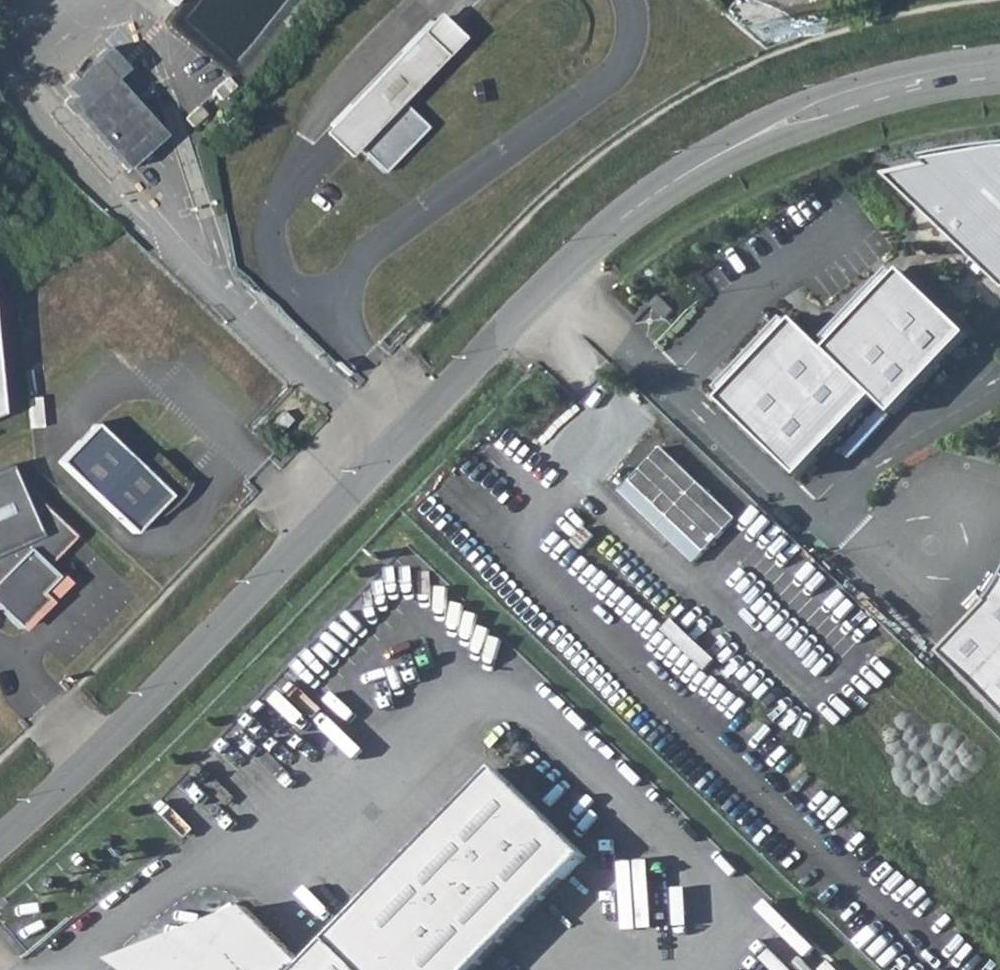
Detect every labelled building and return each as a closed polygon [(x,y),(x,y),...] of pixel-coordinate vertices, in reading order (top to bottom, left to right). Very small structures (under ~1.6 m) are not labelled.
[(387,177),(434,129),(411,107),(471,37),(453,19),(444,12),(430,21),(328,132),(340,142),(355,157),(362,150),(387,177)] [(168,135),(118,79),(130,69),(114,49),(73,87),(77,94),(69,102),(130,169),(168,135)] [(196,105),(183,117),(190,125),(204,113),(196,105)] [(968,156),(931,165),(940,173),(905,178),(929,201),(925,205),(972,252),(979,245),(999,265),(999,152),(968,156)] [(955,322),(889,258),(872,274),(866,268),(844,291),(917,362),(955,322)] [(917,362),(844,291),(822,315),(828,321),(812,337),(861,384),(879,401),(917,362)] [(861,384),(812,337),(781,307),(765,324),(758,317),(737,340),(823,423),(861,384)] [(823,423),(737,340),(714,364),(720,370),(705,386),(785,463),(823,423)] [(289,421),(281,413),(268,426),(277,434),(289,421)] [(142,468),(93,421),(56,461),(131,533),(153,510),(157,514),(163,511),(166,508),(169,506),(171,504),(172,502),(174,501),(175,500),(176,498),(178,496),(179,494),(181,492),(183,489),(187,482),(156,453),(142,468)] [(737,519),(660,445),(619,488),(695,562),(737,519)] [(0,468),(0,612),(17,628),(45,598),(39,592),(55,576),(44,567),(73,536),(39,503),(28,515),(6,465),(0,468)] [(576,533),(562,547),(571,555),(584,541),(576,533)] [(65,586),(55,576),(39,592),(45,598),(49,602),(65,586)] [(955,658),(999,701),(999,611),(955,658)] [(670,618),(660,629),(703,670),(714,660),(670,618)] [(496,770),(307,968),(247,911),(212,969),(478,969),(587,857),(496,770)] [(247,911),(113,966),(119,969),(212,969),(247,911)]
